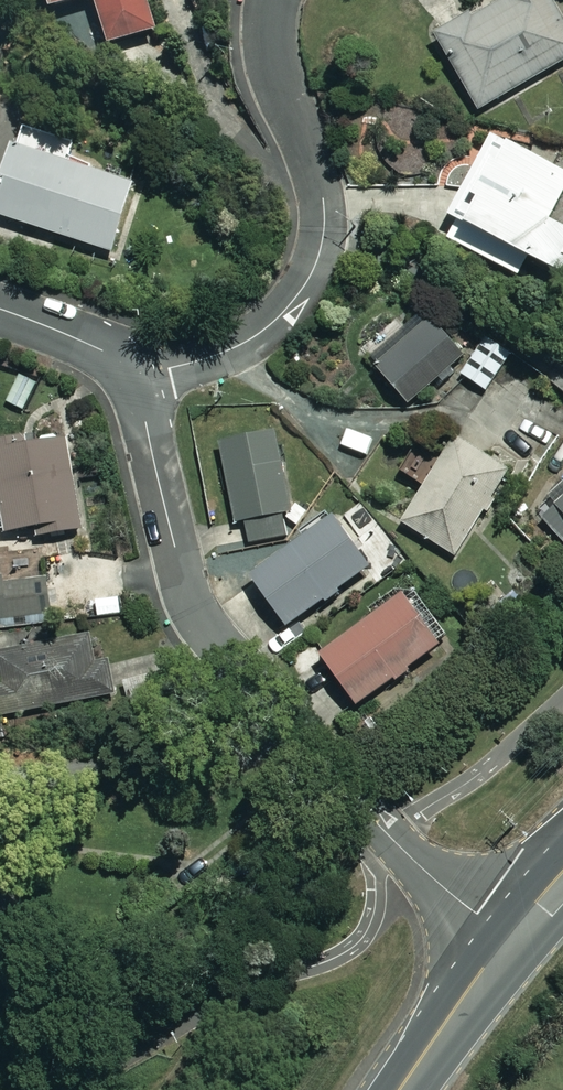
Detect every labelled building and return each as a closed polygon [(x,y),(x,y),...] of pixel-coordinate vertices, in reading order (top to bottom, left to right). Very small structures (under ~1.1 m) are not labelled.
[(148,0),(98,0),(111,44),(157,30),(148,0)] [(557,0),(496,0),(437,34),(481,109),(562,62),(562,11),(557,0)] [(21,122),(0,186),(0,215),(113,251),(135,181),(71,160),(77,140),(21,122)] [(451,214),(461,219),(452,237),(517,271),(527,253),(562,272),(562,223),(551,217),(562,193),(562,169),(494,132),(451,214)] [(465,355),(427,310),(371,356),(409,402),(465,355)] [(512,356),(489,337),(461,371),(484,390),(512,356)] [(37,382),(21,375),(8,402),(25,409),(37,382)] [(274,431),(220,442),(238,523),(247,521),(252,542),(296,533),(274,431)] [(0,447),(0,492),(6,531),(36,526),(37,535),(82,528),(68,436),(0,447)] [(508,472),(459,439),(403,521),(452,554),(508,472)] [(541,516),(562,540),(562,496),(541,516)] [(373,565),(338,515),(254,575),(289,624),(373,565)] [(39,553),(3,556),(5,578),(0,579),(0,625),(45,621),(39,553)] [(441,643),(405,593),(320,655),(357,705),(441,643)] [(0,648),(0,702),(110,697),(108,644),(0,648)]
